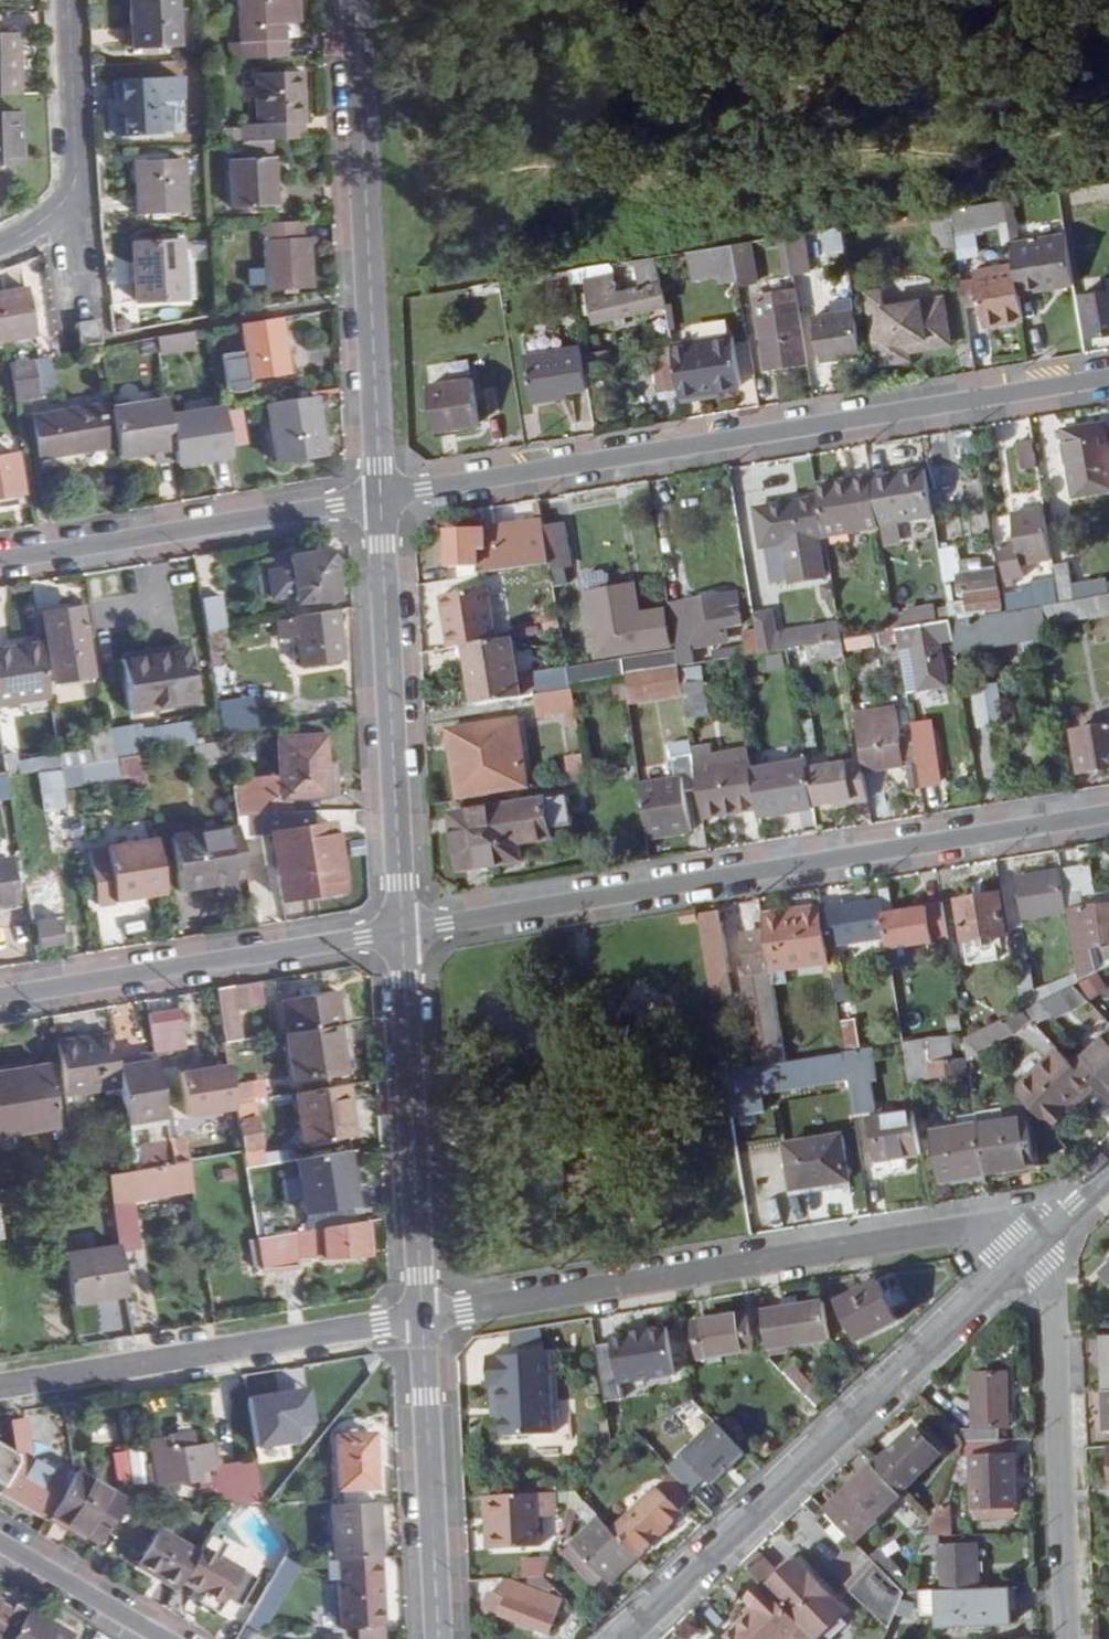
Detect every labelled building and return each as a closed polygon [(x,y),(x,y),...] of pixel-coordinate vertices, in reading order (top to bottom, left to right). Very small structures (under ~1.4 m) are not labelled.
[(131,50),(179,47),(176,0),(128,0),(131,50)] [(229,60),(288,57),(286,24),(299,22),(298,0),(244,0),(244,1),(239,1),(242,44),(228,44),(229,60)] [(0,36),(0,94),(20,94),(18,35),(0,36)] [(241,127),(243,143),(303,140),(300,73),(258,74),(261,125),(241,127)] [(115,82),(119,136),(158,134),(168,133),(167,108),(158,108),(157,101),(180,100),(178,78),(156,80),(115,82)] [(0,114),(0,166),(20,165),(19,113),(0,114)] [(267,159),(230,161),(231,208),(274,205),(273,187),(269,187),(267,159)] [(134,162),(137,214),(184,212),(182,160),(134,162)] [(1072,188),(1074,202),(1108,197),(1108,183),(1072,188)] [(1006,199),(952,208),(955,229),(1009,221),(1006,199)] [(952,208),(842,226),(846,250),(934,236),(937,250),(958,246),(955,229),(952,208)] [(301,220),(266,222),(270,287),(311,285),(309,240),(302,241),(301,220)] [(842,226),(823,229),(827,254),(846,251),(846,250),(842,226)] [(803,233),(807,257),(827,254),(823,229),(803,233)] [(786,235),(793,273),(809,270),(807,257),(803,233),(786,235)] [(1017,265),(1021,292),(1075,283),(1067,235),(1013,243),(1017,265)] [(751,241),(733,244),(737,267),(754,264),(751,241)] [(182,242),(133,245),(136,300),(184,298),(182,242)] [(733,244),(698,249),(703,278),(738,271),(737,267),(733,244)] [(658,256),(571,270),(572,280),(584,278),(594,323),(666,304),(658,256)] [(1021,292),(1017,265),(975,271),(985,326),(1025,319),(1021,292)] [(500,282),(469,286),(471,299),(502,294),(500,282)] [(0,295),(0,340),(36,333),(28,290),(0,295)] [(809,360),(796,290),(755,297),(768,367),(809,360)] [(867,293),(880,366),(912,361),(911,353),(910,348),(944,342),(937,298),(886,307),(883,290),(867,293)] [(1082,296),(1088,334),(1108,331),(1108,292),(1082,296)] [(945,297),(937,298),(944,342),(910,348),(911,353),(954,346),(945,297)] [(864,354),(856,310),(815,317),(822,360),(864,354)] [(278,318),(242,324),(246,352),(223,356),(227,381),(286,372),(278,318)] [(78,322),(80,344),(100,342),(97,320),(78,322)] [(192,332),(155,338),(158,356),(194,350),(192,332)] [(680,387),(681,396),(743,386),(735,336),(673,346),(676,361),(680,387)] [(584,349),(529,358),(536,402),(560,398),(559,394),(590,389),(584,349)] [(50,355),(34,358),(40,393),(56,391),(50,355)] [(9,362),(14,397),(40,393),(34,358),(9,362)] [(680,387),(676,361),(657,365),(661,390),(680,387)] [(450,362),(429,366),(440,429),(481,423),(474,377),(453,381),(450,362)] [(314,397),(267,404),(276,463),(323,455),(314,397)] [(166,400),(112,409),(117,443),(119,456),(154,450),(156,463),(175,459),(173,447),(168,416),(166,400)] [(112,409),(111,404),(34,417),(41,456),(117,443),(112,409)] [(223,408),(168,416),(173,447),(175,459),(176,463),(231,454),(229,444),(224,411),(223,408)] [(241,408),(224,411),(229,444),(246,441),(241,408)] [(1065,432),(1076,496),(1108,491),(1108,443),(1106,425),(1065,432)] [(1023,471),(1038,469),(1033,440),(1018,443),(1023,471)] [(0,457),(0,495),(22,491),(16,455),(0,457)] [(927,469),(872,478),(880,525),(935,515),(927,469)] [(824,533),(825,536),(880,526),(880,525),(872,478),(871,476),(816,486),(818,498),(824,533)] [(824,533),(818,498),(756,509),(762,544),(784,541),(791,582),(827,576),(819,534),(824,533)] [(1024,564),(1053,559),(1045,510),(1014,515),(1018,542),(1000,545),(1006,580),(1026,577),(1024,564)] [(563,519),(544,523),(549,557),(569,553),(563,519)] [(486,530),(449,532),(452,565),(477,564),(479,575),(533,568),(551,565),(549,557),(544,523),(544,521),(495,528),(498,546),(489,547),(486,530)] [(495,528),(486,530),(489,547),(498,546),(495,528)] [(961,546),(944,548),(947,566),(964,563),(961,546)] [(318,552),(290,557),(292,577),(274,580),(277,603),(295,600),(295,602),(335,598),(332,568),(337,563),(321,548),(318,552)] [(951,607),(953,621),(989,615),(988,611),(1002,608),(996,571),(986,573),(985,563),(970,565),(972,574),(960,577),(964,601),(950,604),(951,607)] [(477,564),(452,565),(453,579),(479,575),(477,564)] [(1055,567),(1061,604),(1076,601),(1070,565),(1055,567)] [(588,596),(613,591),(611,578),(605,574),(590,577),(586,582),(588,596)] [(613,591),(588,596),(599,657),(672,643),(666,611),(640,615),(635,587),(613,591)] [(466,646),(498,641),(489,589),(442,597),(450,649),(466,646)] [(737,593),(726,594),(729,607),(740,605),(737,593)] [(1015,600),(1017,611),(1044,606),(1045,606),(1043,593),(1026,596),(1026,598),(1015,600)] [(687,602),(693,632),(743,623),(740,605),(729,607),(726,594),(687,602)] [(223,629),(226,628),(220,596),(200,599),(206,632),(223,629)] [(1044,606),(1047,625),(1108,613),(1108,596),(1076,601),(1061,604),(1045,606),(1044,606)] [(953,621),(952,621),(955,640),(958,659),(977,655),(976,649),(1028,641),(1029,646),(1042,644),(1044,655),(1052,654),(1047,625),(1044,606),(1017,611),(1009,612),(989,615),(953,621)] [(939,609),(940,623),(952,621),(953,621),(951,607),(939,609)] [(80,608),(43,614),(55,681),(91,674),(80,608)] [(758,631),(762,653),(788,649),(809,645),(813,666),(830,663),(846,660),(842,639),(840,621),(776,631),(773,609),(755,612),(758,631)] [(336,610),(277,620),(281,640),(296,637),(300,667),(343,660),(336,610)] [(940,623),(898,630),(908,692),(948,685),(942,642),(955,640),(952,621),(940,623)] [(898,630),(897,623),(885,624),(886,632),(898,630)] [(223,629),(206,632),(216,695),(229,692),(225,667),(222,668),(219,650),(227,649),(223,629)] [(713,650),(714,660),(734,657),(762,653),(758,631),(747,632),(749,645),(713,650)] [(690,635),(676,638),(678,651),(680,665),(694,663),(690,635)] [(498,641),(466,646),(476,706),(522,698),(513,639),(498,641)] [(0,649),(0,706),(49,697),(40,643),(0,649)] [(762,653),(734,657),(737,672),(790,663),(788,649),(762,653)] [(183,650),(124,661),(133,711),(192,700),(183,650)] [(680,665),(678,651),(624,660),(627,674),(679,666),(680,665)] [(680,665),(679,666),(686,708),(688,719),(711,715),(703,665),(696,666),(695,663),(694,663),(680,665)] [(627,674),(625,674),(629,704),(676,697),(678,709),(686,708),(679,666),(627,674)] [(568,669),(532,675),(536,695),(572,690),(568,669)] [(536,695),(540,716),(562,712),(562,715),(578,711),(575,689),(572,690),(536,695)] [(1000,696),(978,699),(982,731),(1004,729),(1000,696)] [(253,709),(219,714),(223,736),(258,730),(253,709)] [(111,730),(116,759),(142,754),(224,741),(223,736),(219,714),(219,711),(211,713),(215,733),(170,741),(167,727),(141,732),(139,726),(111,730)] [(518,722),(506,724),(509,746),(522,744),(518,722)] [(874,722),(857,724),(862,761),(864,773),(906,765),(911,789),(923,787),(918,751),(903,753),(902,747),(879,750),(874,722)] [(449,734),(461,801),(529,789),(522,744),(509,746),(506,724),(449,734)] [(1075,733),(1082,772),(1108,768),(1108,728),(1075,733)] [(59,757),(61,768),(116,759),(111,730),(90,734),(93,751),(59,757)] [(934,732),(915,735),(918,751),(923,785),(942,781),(934,732)] [(280,778),(282,797),(288,797),(327,794),(324,737),(278,739),(280,778)] [(61,768),(60,768),(63,785),(79,782),(79,784),(122,776),(123,778),(130,777),(133,789),(148,787),(142,754),(116,759),(61,768)] [(59,757),(59,755),(46,757),(48,769),(49,769),(60,768),(61,768),(59,757)] [(568,783),(582,781),(578,755),(564,757),(568,783)] [(677,779),(641,785),(649,839),(689,832),(682,792),(699,789),(694,756),(674,759),(677,779)] [(751,759),(696,768),(704,819),(760,810),(753,772),(751,759)] [(862,761),(810,770),(816,806),(853,800),(853,805),(869,802),(864,773),(862,761)] [(808,762),(753,772),(760,810),(761,818),(817,809),(816,806),(810,770),(808,762)] [(63,785),(60,768),(49,769),(55,811),(46,812),(52,855),(74,851),(63,785)] [(260,786),(232,789),(237,819),(289,813),(288,797),(282,797),(280,778),(260,779),(260,786)] [(570,795),(451,815),(461,870),(523,859),(519,835),(576,824),(570,795)] [(319,825),(317,811),(316,811),(289,813),(237,819),(239,829),(240,840),(260,837),(266,865),(275,864),(282,899),(343,888),(332,823),(319,825)] [(225,829),(171,839),(180,887),(234,877),(233,874),(246,872),(240,840),(239,829),(226,831),(225,829)] [(109,868),(93,871),(99,908),(117,905),(115,897),(165,887),(159,848),(107,858),(109,868)] [(109,868),(107,858),(91,862),(93,871),(109,868)] [(0,860),(0,903),(17,900),(10,859),(0,860)] [(1062,872),(1017,880),(1023,921),(1069,913),(1062,872)] [(57,879),(24,885),(30,921),(35,920),(39,947),(63,942),(57,906),(61,906),(57,879)] [(117,905),(166,896),(165,887),(115,897),(117,905)] [(1003,895),(957,903),(967,965),(1000,960),(996,937),(1010,935),(1003,895)] [(911,914),(885,917),(890,951),(944,941),(948,941),(943,903),(910,908),(911,914)] [(890,951),(885,917),(883,904),(834,911),(839,946),(865,942),(867,954),(890,951)] [(1108,949),(1108,910),(1069,916),(1080,982),(1084,981),(1097,974),(1094,951),(1108,949)] [(764,920),(767,936),(773,972),(785,970),(785,964),(818,959),(811,912),(764,920)] [(722,913),(702,917),(711,977),(732,974),(722,913)] [(773,972),(767,936),(742,940),(763,1069),(788,1065),(773,972)] [(893,967),(931,961),(929,955),(946,952),(944,941),(890,951),(893,967)] [(1023,1011),(1051,997),(1050,991),(1036,993),(1032,969),(1016,971),(1023,1011)] [(732,974),(711,977),(709,977),(711,991),(734,988),(732,974)] [(1080,982),(1051,997),(1023,1011),(1036,1026),(1068,1012),(1070,1014),(1093,1004),(1084,981),(1080,982)] [(260,984),(233,988),(237,1011),(264,1007),(260,984)] [(237,1011),(233,988),(216,991),(225,1044),(242,1041),(237,1011)] [(287,1034),(344,1025),(338,992),(318,995),(316,988),(299,991),(300,998),(282,1001),(287,1034)] [(184,1047),(179,1012),(148,1016),(154,1052),(184,1047)] [(842,1024),(847,1054),(863,1052),(857,1022),(842,1024)] [(344,1025),(287,1034),(284,1035),(291,1080),(344,1072),(340,1043),(350,1041),(346,1025),(344,1025)] [(970,1074),(964,1040),(964,1035),(905,1045),(911,1082),(970,1074)] [(121,1088),(112,1036),(94,1038),(95,1044),(58,1050),(65,1097),(121,1088)] [(1076,1068),(1093,1085),(1108,1102),(1108,1036),(1076,1068)] [(229,1067),(235,1105),(254,1102),(265,1100),(258,1045),(226,1051),(229,1067)] [(863,1052),(847,1054),(845,1055),(848,1076),(855,1116),(873,1113),(874,1118),(861,1120),(866,1145),(875,1143),(879,1163),(893,1161),(896,1175),(910,1172),(908,1158),(923,1156),(916,1115),(913,1092),(911,1082),(905,1045),(863,1052)] [(1067,1109),(1093,1085),(1076,1068),(1060,1051),(1016,1093),(1052,1131),(1071,1113),(1067,1109)] [(763,1110),(761,1093),(848,1076),(845,1055),(788,1065),(763,1069),(723,1074),(728,1115),(763,1110)] [(173,1164),(159,1080),(156,1062),(135,1065),(134,1060),(117,1063),(135,1171),(173,1164)] [(58,1125),(47,1065),(0,1073),(0,1136),(58,1125)] [(159,1080),(173,1164),(189,1162),(244,1153),(235,1105),(229,1067),(159,1080)] [(354,1136),(347,1087),(294,1095),(302,1144),(354,1136)] [(265,1164),(254,1102),(235,1105),(244,1153),(246,1167),(265,1164)] [(959,1130),(933,1135),(940,1184),(987,1177),(979,1128),(979,1127),(977,1116),(958,1119),(959,1130)] [(987,1177),(1035,1169),(1028,1120),(979,1128),(987,1177)] [(795,1190),(849,1182),(843,1137),(788,1146),(795,1190)] [(355,1206),(347,1152),(296,1159),(305,1213),(355,1206)] [(194,1191),(189,1162),(173,1164),(135,1171),(107,1175),(119,1247),(119,1251),(139,1248),(132,1201),(194,1191)] [(254,1235),(270,1232),(265,1209),(249,1212),(254,1235)] [(297,1259),(371,1255),(368,1223),(258,1239),(262,1267),(298,1263),(297,1259)] [(126,1294),(119,1251),(119,1247),(65,1255),(73,1303),(126,1294)] [(899,1322),(879,1283),(840,1303),(860,1342),(899,1322)] [(765,1313),(772,1350),(832,1339),(825,1302),(765,1313)] [(701,1360),(755,1350),(749,1315),(733,1317),(732,1315),(695,1322),(701,1360)] [(613,1342),(596,1345),(606,1401),(622,1399),(620,1385),(676,1375),(669,1328),(612,1337),(613,1342)] [(556,1434),(550,1353),(488,1357),(490,1386),(491,1386),(499,1386),(502,1417),(503,1437),(556,1434)] [(785,1373),(808,1398),(816,1406),(826,1398),(796,1365),(785,1373)] [(1007,1374),(975,1375),(977,1430),(1009,1429),(1007,1374)] [(499,1386),(491,1386),(494,1417),(502,1417),(499,1386)] [(302,1444),(299,1421),(292,1423),(288,1398),(281,1399),(280,1393),(264,1395),(265,1401),(259,1402),(267,1449),(302,1444)] [(51,1515),(71,1481),(61,1476),(67,1465),(59,1461),(56,1466),(43,1459),(40,1464),(34,1460),(26,1421),(10,1422),(15,1455),(16,1463),(2,1485),(0,1490),(0,1491),(48,1520),(51,1515)] [(747,1454),(718,1424),(672,1469),(675,1473),(693,1493),(709,1479),(715,1485),(747,1454)] [(875,1467),(901,1494),(942,1454),(916,1428),(875,1467)] [(342,1488),(375,1487),(372,1434),(335,1436),(338,1489),(342,1488)] [(183,1481),(198,1479),(196,1471),(213,1469),(210,1446),(196,1448),(194,1435),(150,1441),(154,1464),(146,1465),(149,1483),(183,1479),(183,1481)] [(1004,1454),(1016,1453),(1015,1440),(1003,1441),(1004,1454)] [(976,1509),(1011,1507),(1018,1507),(1016,1453),(1004,1454),(1003,1441),(965,1442),(959,1459),(974,1458),(976,1509)] [(16,1463),(15,1455),(0,1447),(0,1484),(2,1485),(16,1463)] [(131,1478),(127,1453),(113,1454),(118,1480),(131,1478)] [(278,1491),(272,1459),(257,1462),(264,1507),(266,1507),(278,1491)] [(264,1507),(257,1462),(223,1467),(229,1501),(264,1507)] [(73,1469),(67,1465),(61,1476),(71,1481),(74,1475),(73,1469)] [(902,1495),(901,1494),(875,1467),(874,1466),(828,1511),(858,1543),(880,1521),(877,1519),(902,1495)] [(223,1467),(213,1469),(218,1499),(229,1501),(223,1467)] [(74,1475),(71,1481),(51,1515),(97,1543),(123,1499),(77,1471),(74,1475)] [(614,1531),(639,1557),(640,1559),(686,1515),(682,1511),(697,1497),(693,1493),(675,1473),(614,1531)] [(342,1488),(342,1503),(373,1502),(372,1488),(342,1488)] [(492,1546),(543,1544),(540,1494),(490,1497),(492,1546)] [(828,1511),(814,1497),(801,1509),(863,1575),(876,1562),(872,1558),(858,1543),(828,1511)] [(335,1560),(339,1560),(381,1558),(378,1502),(373,1502),(342,1503),(332,1504),(335,1560)] [(927,1538),(940,1537),(953,1536),(952,1506),(940,1506),(932,1527),(927,1538)] [(1018,1507),(976,1509),(976,1519),(1018,1517),(1018,1507)] [(639,1557),(614,1531),(602,1518),(574,1544),(606,1578),(610,1582),(639,1557)] [(178,1590),(181,1583),(199,1553),(159,1530),(137,1565),(178,1590)] [(227,1546),(209,1536),(199,1553),(181,1583),(201,1594),(197,1601),(217,1613),(226,1598),(240,1606),(256,1578),(221,1557),(227,1546)] [(940,1547),(940,1537),(927,1538),(921,1555),(939,1554),(942,1591),(979,1590),(977,1546),(940,1547)] [(566,1553),(597,1587),(606,1578),(574,1544),(566,1553)] [(880,1566),(893,1580),(903,1570),(882,1547),(872,1558),(876,1562),(880,1566)] [(846,1613),(856,1604),(806,1552),(797,1560),(846,1613)] [(846,1613),(797,1560),(782,1574),(764,1555),(749,1570),(768,1590),(807,1631),(814,1638),(819,1638),(846,1613)] [(381,1558),(339,1560),(339,1581),(343,1581),(345,1627),(384,1626),(381,1558)] [(530,1578),(532,1577),(547,1577),(553,1561),(529,1562),(530,1578)] [(295,1572),(282,1564),(246,1625),(259,1633),(295,1572)] [(906,1593),(893,1580),(880,1566),(853,1592),(890,1631),(906,1593)] [(547,1577),(532,1577),(530,1583),(552,1591),(555,1586),(547,1577)] [(563,1602),(508,1580),(502,1596),(491,1592),(484,1608),(550,1634),(563,1602)] [(979,1590),(942,1591),(944,1627),(1011,1624),(1011,1611),(1016,1610),(1015,1588),(979,1590)] [(807,1631),(768,1590),(753,1604),(757,1609),(726,1638),(798,1638),(807,1631)] [(13,1611),(0,1633),(0,1638),(73,1638),(74,1637),(17,1604),(13,1611)] [(13,1611),(0,1604),(0,1633),(13,1611)]
